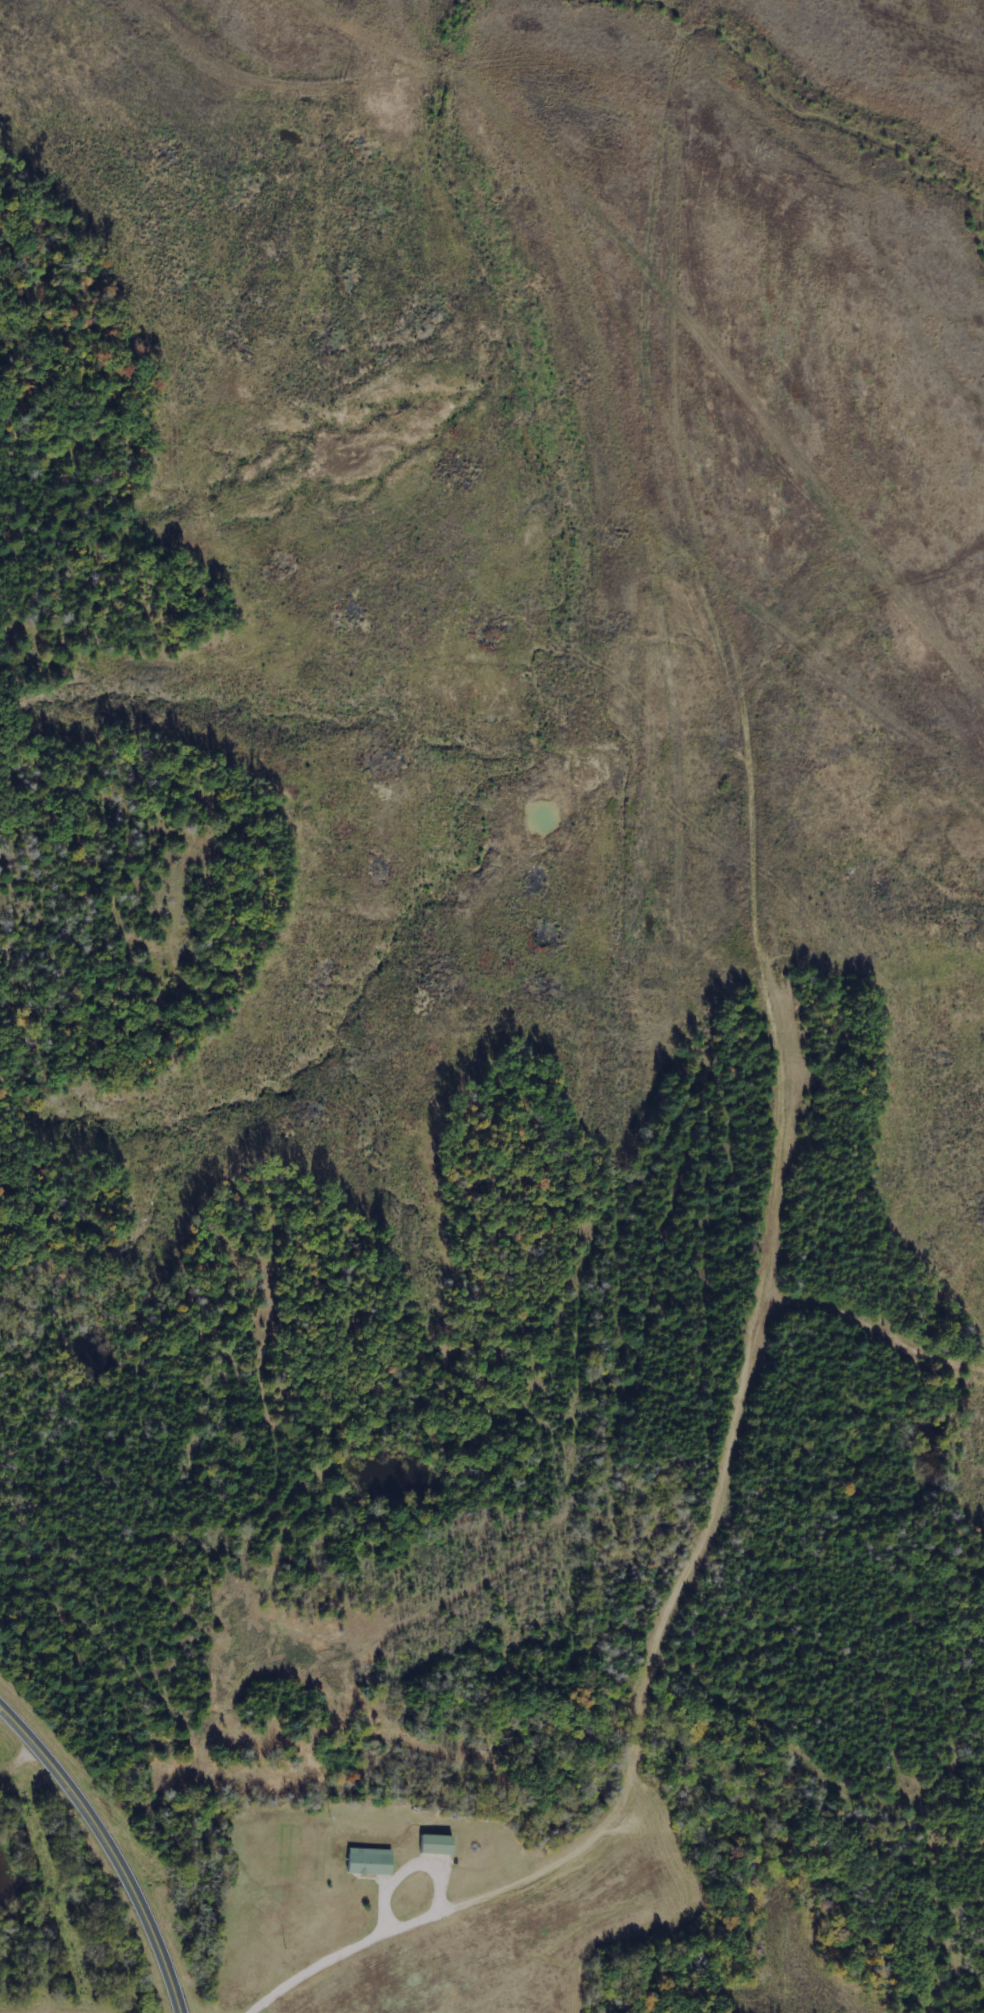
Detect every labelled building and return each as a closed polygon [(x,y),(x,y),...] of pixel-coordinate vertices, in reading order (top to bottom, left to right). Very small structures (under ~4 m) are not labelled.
[(453,1837),(421,1836),(420,1854),(452,1855),(453,1837)] [(391,1851),(348,1849),(346,1874),(390,1876),(391,1851)]
